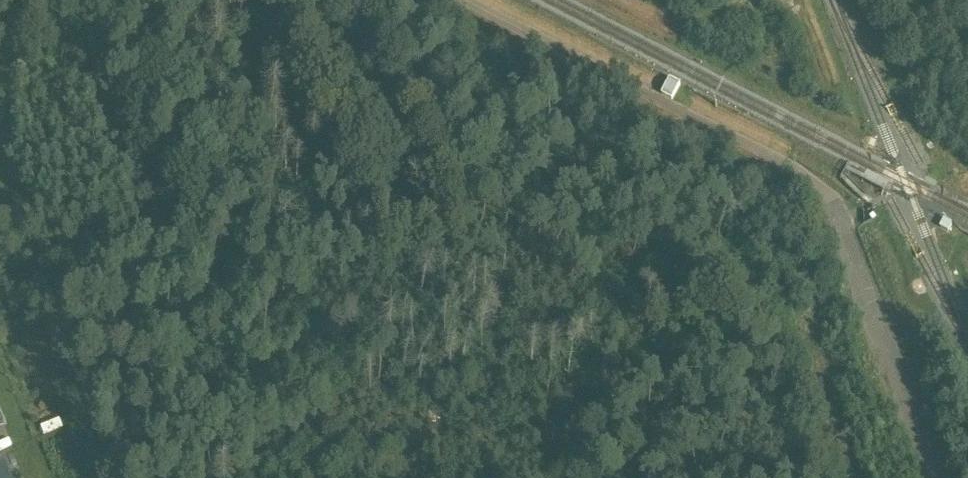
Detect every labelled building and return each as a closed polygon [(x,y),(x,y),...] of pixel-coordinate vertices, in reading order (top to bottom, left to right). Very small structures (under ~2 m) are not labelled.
[(0,471),(0,477),(10,477),(7,468),(0,471)]
